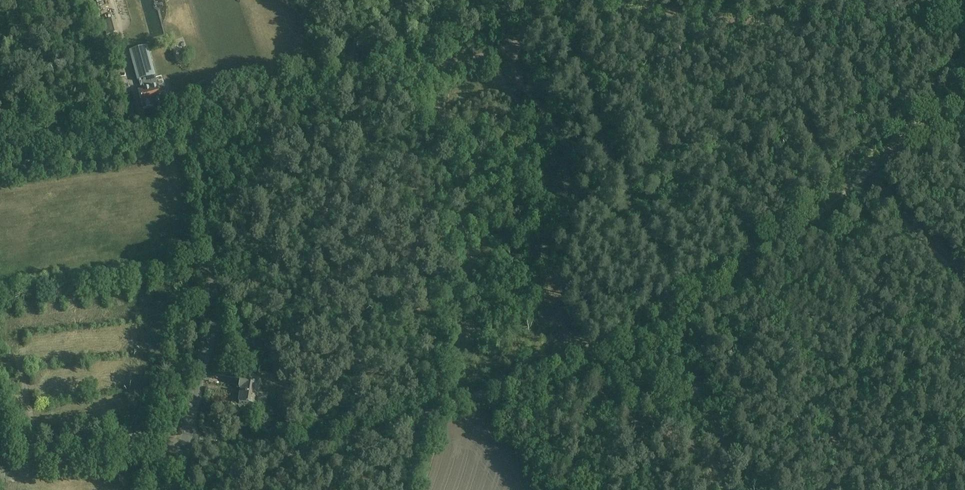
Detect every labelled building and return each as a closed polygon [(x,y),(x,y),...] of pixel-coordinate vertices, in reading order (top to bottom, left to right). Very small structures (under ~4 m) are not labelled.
[(115,34),(111,20),(103,22),(107,36),(115,34)] [(160,94),(158,87),(148,53),(131,57),(138,81),(141,80),(144,90),(138,92),(140,99),(142,99),(142,102),(141,102),(143,109),(163,104),(162,104),(168,102),(165,93),(160,94)] [(107,292),(108,304),(121,303),(120,291),(107,292)] [(22,319),(31,318),(29,304),(21,305),(22,319)] [(11,324),(9,309),(0,310),(0,326),(11,324)] [(16,378),(1,379),(3,394),(17,393),(16,378)] [(239,404),(256,406),(260,380),(243,378),(243,379),(240,378),(238,389),(241,389),(241,391),(243,391),(242,394),(240,393),(239,404)] [(143,419),(155,420),(155,410),(144,409),(143,419)] [(124,421),(125,432),(136,431),(135,420),(124,421)] [(74,432),(64,434),(66,443),(76,442),(74,432)]
